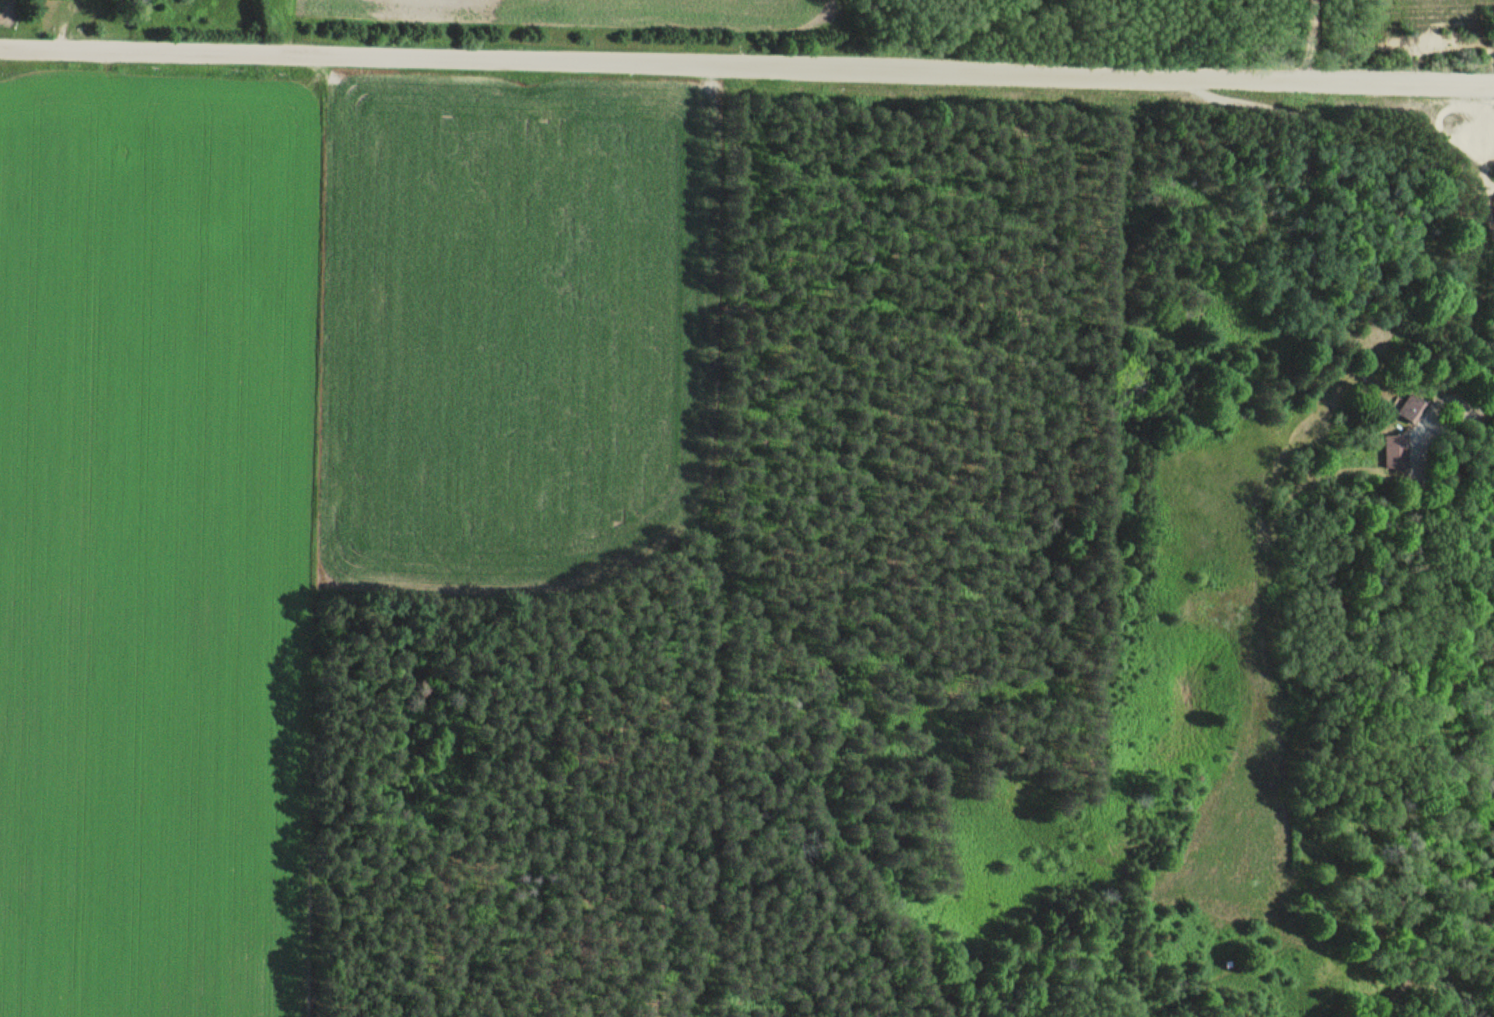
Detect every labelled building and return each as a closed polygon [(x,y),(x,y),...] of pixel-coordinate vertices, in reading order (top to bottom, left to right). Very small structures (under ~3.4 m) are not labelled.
[(1398,397),(1390,410),(1414,424),(1426,404),(1409,394),(1404,401),(1398,397)] [(1407,435),(1384,435),(1384,468),(1407,468),(1407,435)]
